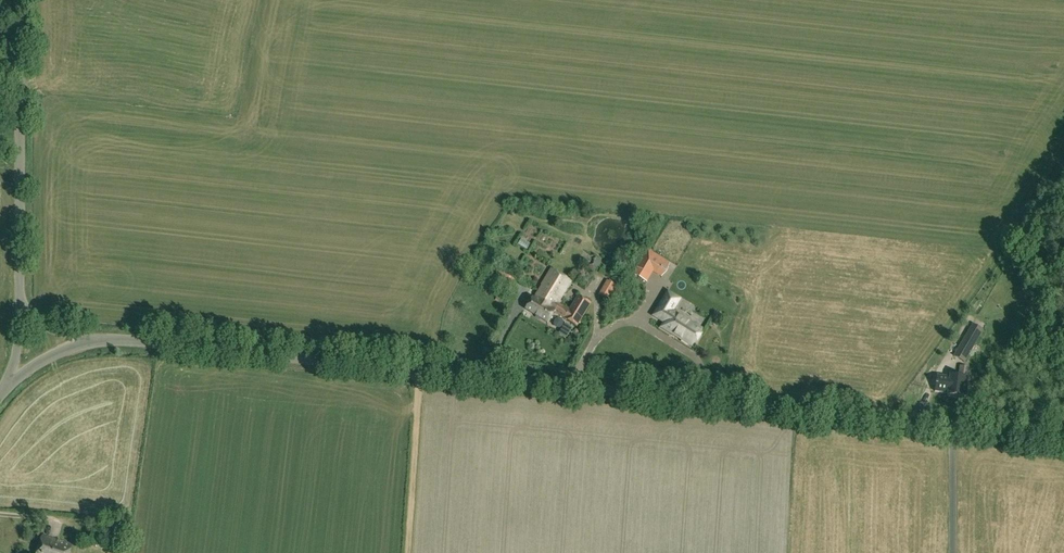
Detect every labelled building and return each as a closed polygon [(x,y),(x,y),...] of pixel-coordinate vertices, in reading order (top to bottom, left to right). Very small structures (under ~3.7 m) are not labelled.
[(661,273),(667,262),(651,251),(644,263),(661,273)] [(583,266),(585,274),(594,271),(592,264),(583,266)] [(512,291),(520,282),(508,270),(499,279),(512,291)] [(539,292),(558,303),(571,282),(552,270),(543,285),(543,286),(539,292)] [(615,281),(604,293),(614,301),(624,289),(615,281)] [(689,343),(699,326),(670,308),(678,296),(666,289),(651,313),(662,320),(659,325),(689,343)] [(569,310),(558,303),(539,292),(535,299),(533,298),(526,310),(548,323),(554,312),(564,318),(564,319),(577,327),(582,318),(569,310)] [(569,310),(582,318),(591,304),(578,296),(569,310)] [(567,337),(572,327),(565,323),(559,332),(567,337)] [(973,324),(954,356),(965,362),(983,330),(973,324)] [(948,396),(967,399),(968,386),(969,378),(968,377),(969,368),(961,367),(959,377),(950,375),(948,396)] [(72,546),(43,536),(38,552),(70,552),(72,546)]
